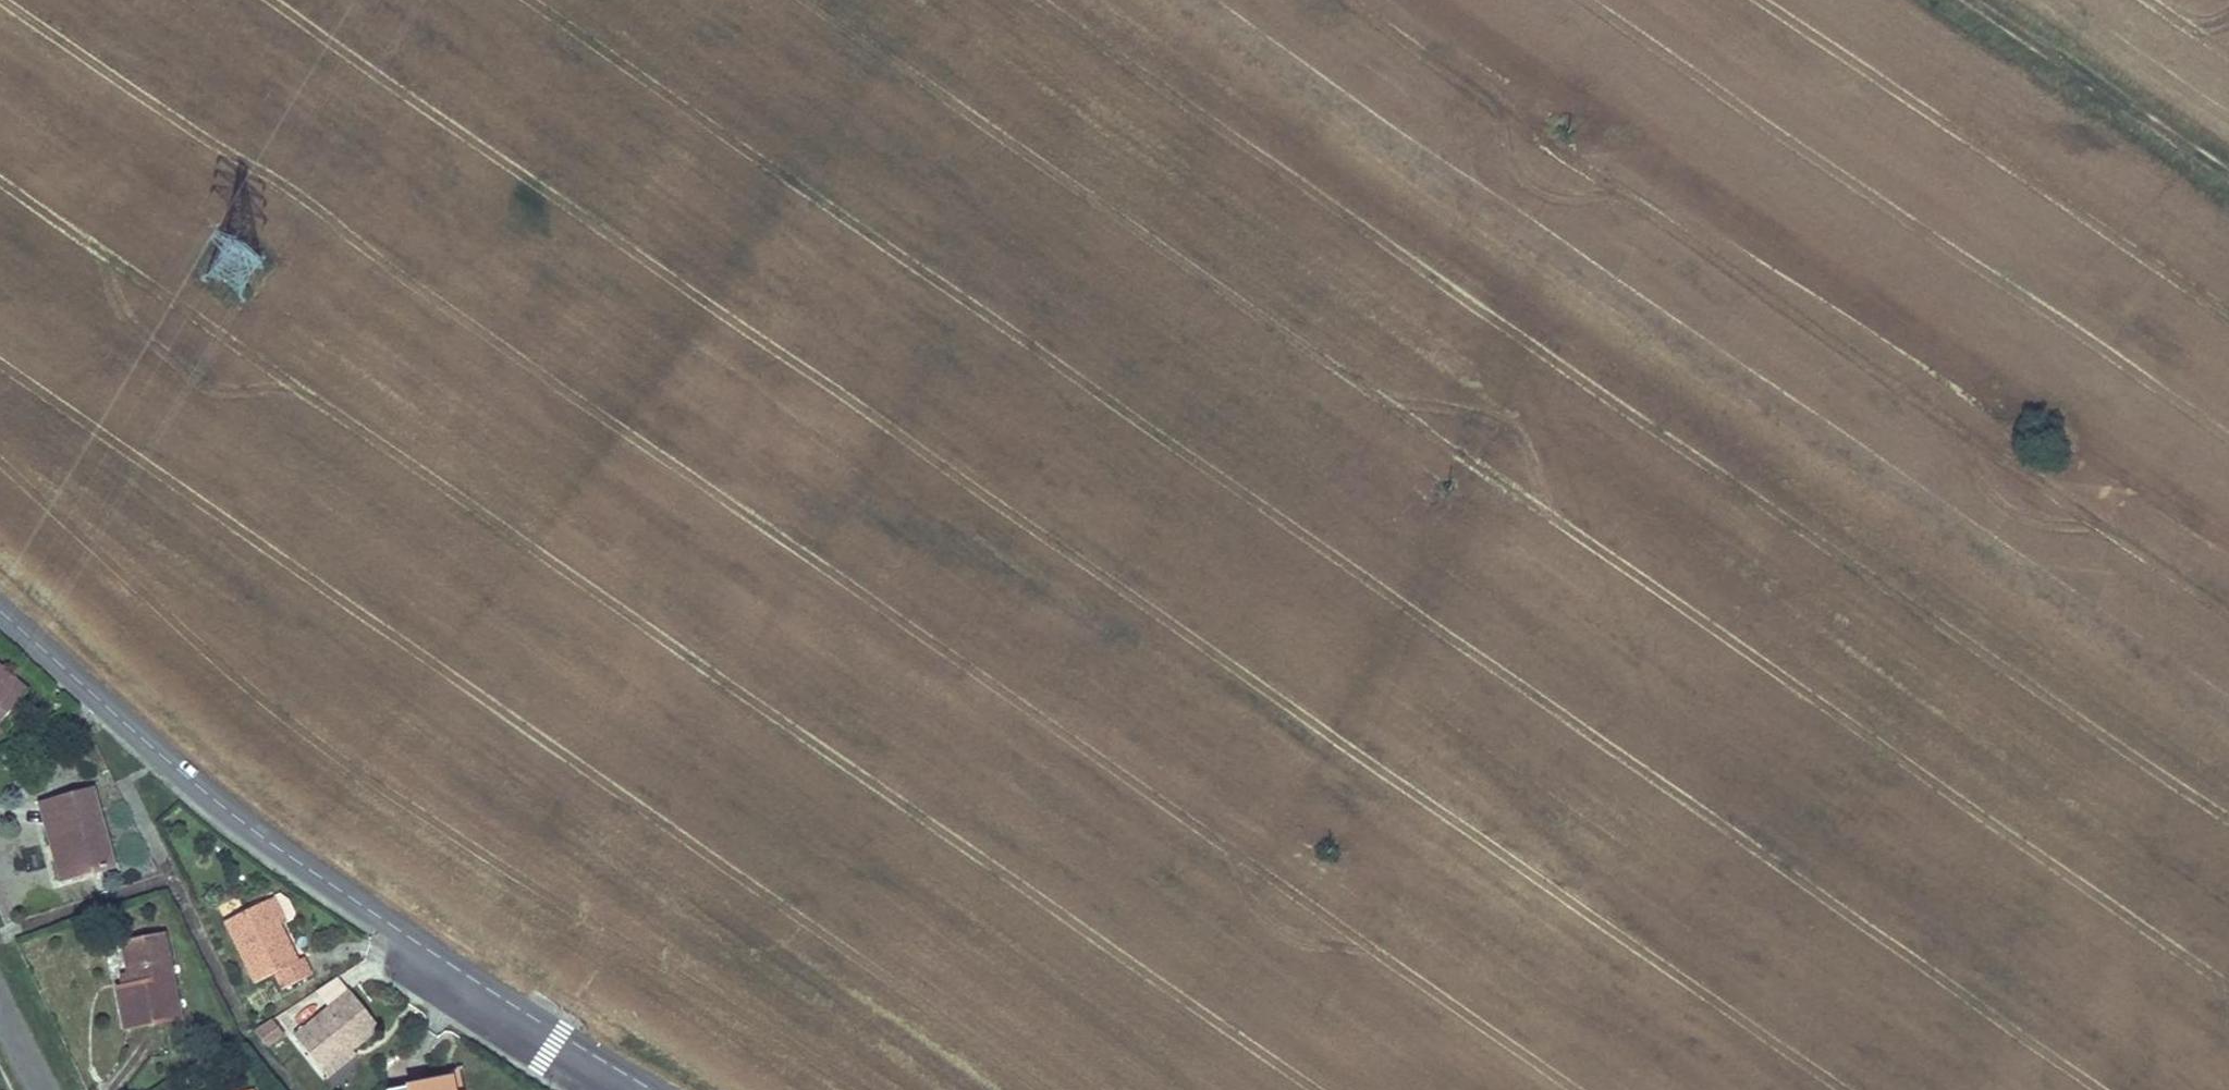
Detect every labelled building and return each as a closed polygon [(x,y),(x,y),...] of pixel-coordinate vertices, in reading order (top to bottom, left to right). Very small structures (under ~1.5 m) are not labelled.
[(27,684),(0,661),(0,716),(27,684)] [(117,869),(94,787),(36,804),(59,885),(117,869)] [(275,896),(270,899),(282,923),(287,921),(275,896)] [(223,922),(254,983),(274,973),(282,990),(314,974),(306,957),(300,959),(282,923),(270,899),(223,922)] [(185,1018),(167,929),(120,938),(126,971),(119,972),(121,983),(115,984),(124,1030),(185,1018)] [(348,988),(292,1034),(321,1069),(350,1046),(352,1048),(380,1026),(348,988)] [(284,1033),(271,1016),(254,1029),(267,1046),(284,1033)] [(321,1069),(327,1076),(355,1053),(352,1048),(350,1046),(321,1069)] [(451,1074),(454,1089),(463,1089),(460,1071),(463,1066),(458,1063),(451,1074)] [(385,1087),(386,1089),(454,1089),(451,1074),(385,1087)]
